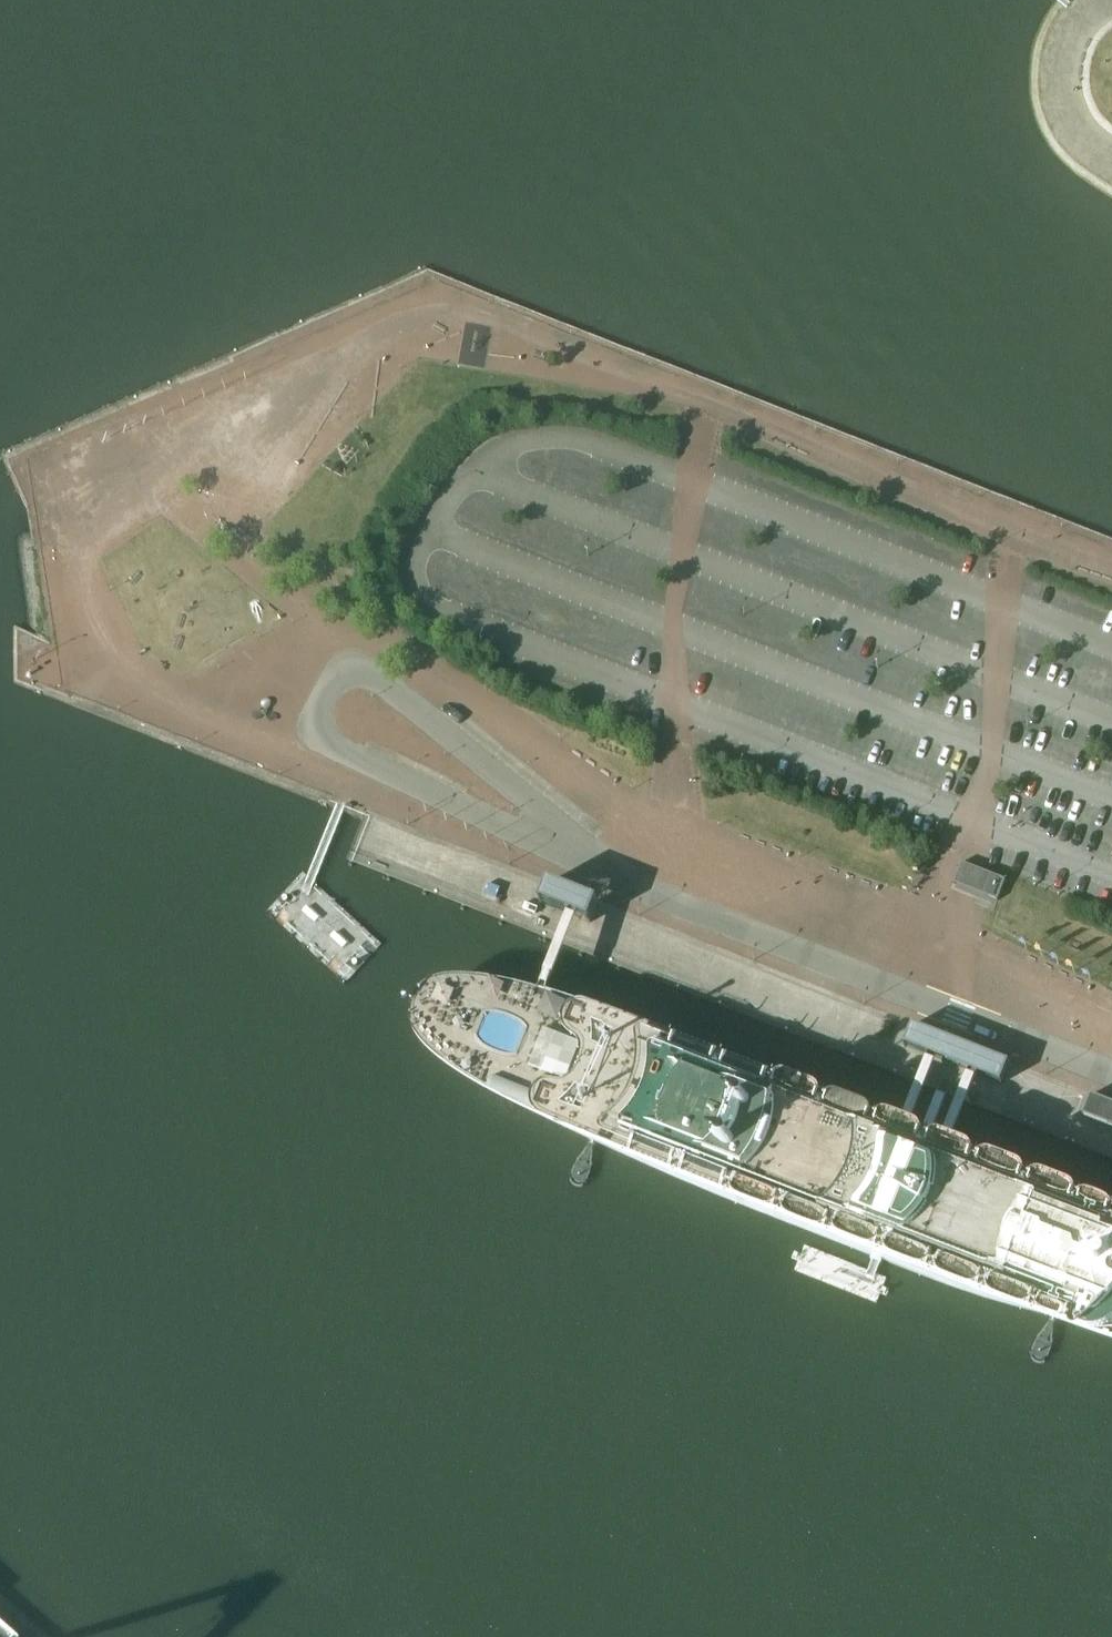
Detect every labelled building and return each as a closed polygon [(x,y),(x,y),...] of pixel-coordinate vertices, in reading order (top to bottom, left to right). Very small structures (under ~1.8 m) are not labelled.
[(977,892),(984,873),(960,864),(953,883),(977,892)] [(996,899),(995,901),(997,901),(1005,880),(1004,880),(1003,881),(984,873),(977,892),(996,899)] [(570,892),(547,883),(539,904),(562,913),(589,923),(597,903),(592,900),(570,892)] [(945,1145),(924,1137),(902,1129),(642,1029),(585,1006),(563,1000),(542,994),(520,988),(502,984),(482,981),(467,980),(454,980),(441,981),(429,986),(422,991),(415,1000),(411,1015),(412,1030),(418,1041),(424,1049),(434,1057),(444,1067),(463,1079),(482,1091),(503,1102),(518,1109),(538,1119),(596,1144),(878,1257),(1078,1334),(1100,1341),(1111,1345),(1111,1210),(1099,1205),(945,1145)] [(1000,1084),(1008,1063),(950,1040),(911,1025),(903,1046),(932,1058),(950,1065),(955,1067),(973,1074),(1000,1084)] [(1081,1116),(1111,1128),(1111,1104),(1089,1095),(1081,1116)] [(928,1105),(937,1105),(937,1097),(928,1097),(928,1105)]
